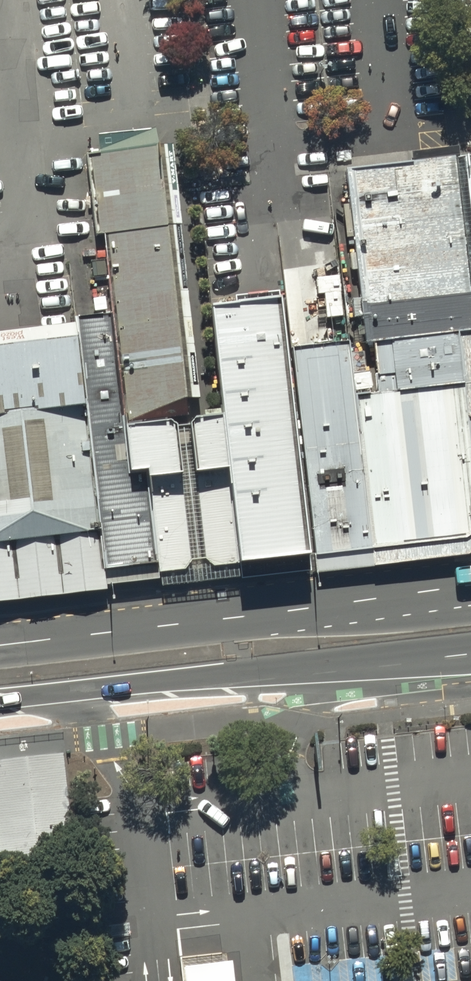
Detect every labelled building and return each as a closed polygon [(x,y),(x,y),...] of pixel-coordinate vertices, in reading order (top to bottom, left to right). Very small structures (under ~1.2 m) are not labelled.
[(145,464),(157,572),(197,568),(237,564),(219,429),(203,431),(200,409),(166,147),(91,157),(99,236),(104,236),(114,308),(115,316),(128,465),(145,464)] [(340,172),(344,204),(365,356),(375,355),(379,389),(353,391),(371,549),(465,538),(470,534),(470,157),(464,157),(340,172)] [(287,345),(282,299),(208,306),(237,564),(309,557),(287,345)] [(77,318),(107,577),(157,572),(145,464),(128,465),(114,308),(76,312),(77,318)] [(0,327),(0,587),(39,584),(107,577),(77,318),(5,326),(0,327)] [(347,338),(287,345),(309,557),(371,549),(353,391),(347,338)] [(0,757),(0,860),(74,853),(65,751),(0,757)]
